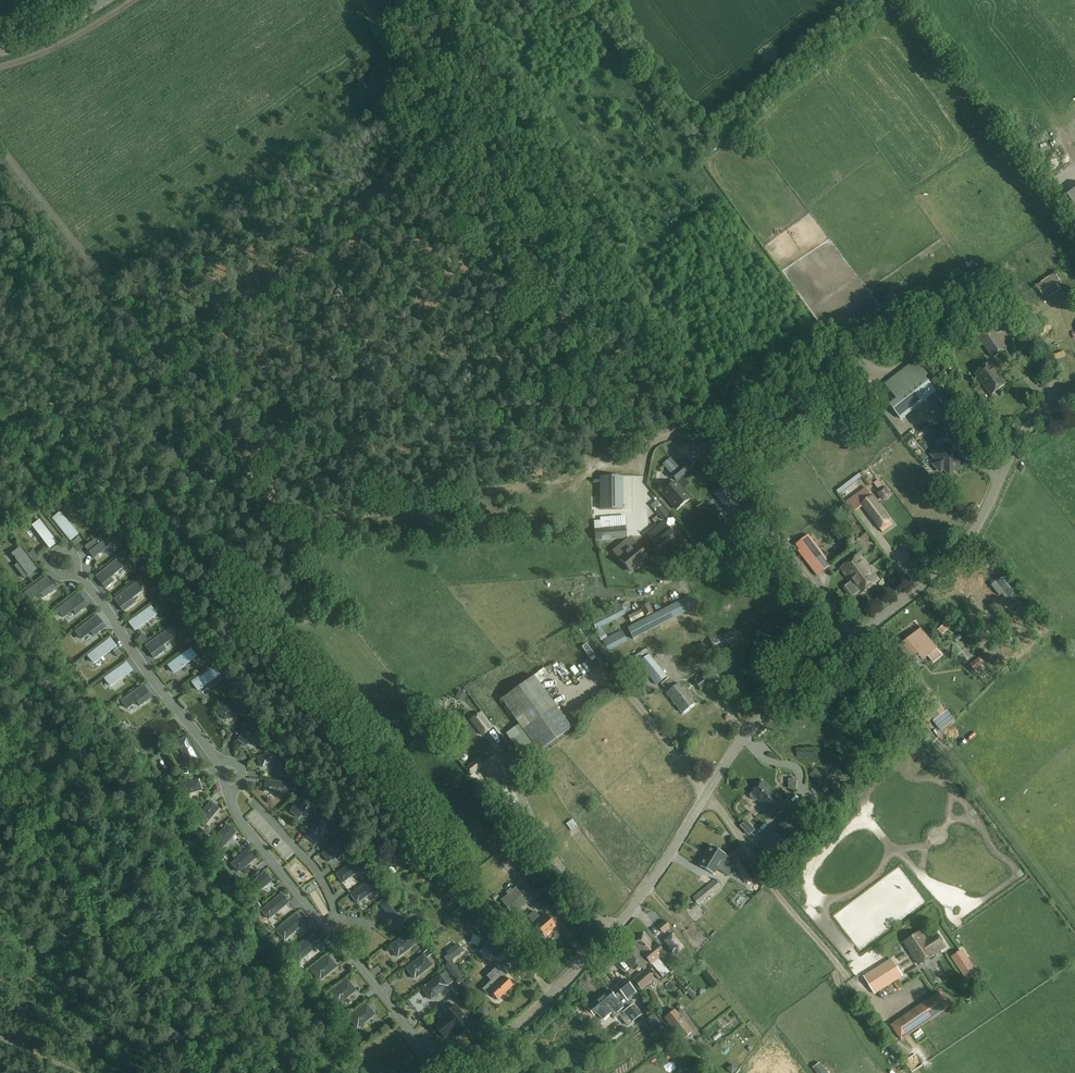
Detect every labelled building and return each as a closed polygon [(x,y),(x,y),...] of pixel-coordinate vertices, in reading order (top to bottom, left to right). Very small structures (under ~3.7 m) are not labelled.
[(1074,210),(1074,190),(1065,197),(1074,210)] [(1059,280),(1054,274),(1045,280),(1036,287),(1040,293),(1045,300),(1054,293),(1063,287),(1059,280)] [(975,334),(993,359),(1008,348),(989,323),(975,334)] [(1062,349),(1052,352),(1053,358),(1064,354),(1062,349)] [(902,420),(937,392),(926,378),(929,376),(916,359),(885,384),(897,399),(890,405),(902,420)] [(990,363),(976,373),(991,395),(1006,384),(990,363)] [(939,380),(934,383),(937,388),(942,384),(939,380)] [(949,400),(943,405),(946,409),(952,404),(949,400)] [(939,461),(935,464),(941,471),(944,467),(950,473),(962,462),(952,450),(960,443),(950,431),(941,439),(946,444),(933,455),(939,461)] [(671,475),(676,481),(693,467),(688,461),(671,475)] [(624,477),(602,477),(602,489),(624,489),(624,477)] [(885,488),(881,482),(879,480),(875,484),(881,491),(879,493),(886,502),(893,496),(892,494),(886,487),(885,488)] [(676,509),(689,499),(674,482),(662,493),(676,509)] [(727,484),(715,494),(730,512),(742,502),(727,484)] [(892,521),(866,487),(846,502),(854,513),(863,507),(880,530),(892,521)] [(600,490),(600,510),(622,510),(622,490),(600,490)] [(653,496),(638,509),(645,517),(653,509),(663,520),(669,514),(653,496)] [(70,540),(78,534),(59,512),(51,518),(70,540)] [(857,522),(850,512),(842,518),(849,528),(857,522)] [(625,516),(600,518),(602,541),(626,539),(625,516)] [(39,518),(31,525),(50,549),(58,542),(39,518)] [(657,547),(673,533),(664,522),(648,535),(657,547)] [(111,531),(87,547),(93,555),(117,539),(111,531)] [(798,551),(818,576),(832,564),(821,551),(825,548),(821,543),(818,546),(812,539),(811,540),(807,536),(796,545),(800,549),(798,551)] [(619,558),(630,572),(638,565),(637,565),(646,557),(636,544),(619,558)] [(21,548),(10,558),(27,578),(34,572),(26,563),(31,559),(21,548)] [(864,571),(869,567),(860,554),(841,568),(851,581),(859,575),(861,577),(866,573),(864,571)] [(120,557),(97,576),(106,588),(115,581),(113,577),(127,565),(120,557)] [(879,580),(869,567),(864,571),(866,573),(861,577),(859,575),(851,581),(861,595),(879,580)] [(994,584),(1007,600),(1018,590),(1005,575),(994,584)] [(47,577),(26,593),(31,599),(52,582),(47,577)] [(137,582),(115,600),(124,612),(137,603),(134,599),(144,591),(137,582)] [(80,593),(58,610),(64,618),(75,611),(77,615),(90,605),(80,593)] [(633,640),(695,607),(689,595),(627,628),(633,640)] [(640,607),(646,617),(654,613),(648,602),(640,607)] [(596,629),(625,614),(620,603),(590,618),(596,629)] [(153,606),(130,623),(136,631),(159,615),(153,606)] [(641,610),(628,616),(631,622),(644,616),(641,610)] [(98,615),(75,632),(82,640),(92,633),(94,637),(107,627),(98,615)] [(942,635),(948,630),(944,624),(938,629),(942,635)] [(608,651),(627,641),(622,630),(619,631),(617,626),(612,629),(614,634),(602,641),(608,651)] [(168,629),(146,646),(153,655),(174,638),(168,629)] [(900,647),(906,655),(893,665),(895,667),(890,671),(897,679),(902,675),(903,676),(910,670),(928,656),(933,663),(942,656),(936,649),(921,630),(900,647)] [(731,632),(709,639),(713,650),(735,643),(731,632)] [(112,639),(90,656),(96,664),(117,647),(112,639)] [(636,659),(648,652),(645,648),(634,655),(636,659)] [(190,650),(168,667),(174,674),(196,658),(190,650)] [(667,676),(649,654),(638,663),(656,685),(667,676)] [(983,663),(979,658),(971,665),(975,670),(983,663)] [(556,674),(562,671),(558,660),(551,663),(556,674)] [(128,662),(105,679),(111,687),(134,671),(128,662)] [(214,669),(193,684),(198,692),(207,685),(210,689),(222,681),(214,669)] [(695,682),(700,689),(709,682),(704,675),(695,682)] [(527,759),(571,728),(533,676),(502,699),(519,724),(508,732),(527,759)] [(661,684),(667,692),(666,693),(682,714),(695,704),(691,699),(693,697),(684,686),(682,687),(679,683),(675,686),(669,678),(661,684)] [(120,700),(125,708),(148,693),(143,685),(120,700)] [(947,711),(929,689),(917,699),(935,721),(947,711)] [(460,690),(456,697),(462,701),(466,694),(460,690)] [(219,711),(223,717),(224,718),(225,719),(245,704),(239,696),(222,709),(221,709),(219,710),(219,711)] [(422,710),(425,715),(434,709),(431,704),(422,710)] [(470,720),(481,736),(492,728),(481,712),(470,720)] [(260,725),(252,719),(239,739),(240,740),(240,741),(247,745),(248,745),(249,743),(249,742),(260,725)] [(180,744),(190,763),(199,758),(187,737),(186,737),(185,737),(178,740),(178,741),(179,744),(180,744)] [(278,748),(257,759),(262,768),(274,762),(278,771),(288,766),(278,748)] [(478,759),(465,769),(471,776),(481,767),(495,784),(507,774),(494,757),(483,765),(478,759)] [(199,779),(176,786),(179,795),(196,790),(199,790),(202,789),(203,788),(200,781),(199,779)] [(291,783),(267,780),(266,782),(265,783),(265,791),(269,791),(290,793),(291,783)] [(757,801),(759,799),(764,804),(761,806),(773,819),(788,805),(777,792),(775,794),(765,783),(753,794),(753,793),(752,794),(751,796),(751,798),(753,800),(755,801),(757,801)] [(305,791),(292,811),(293,812),(293,813),(299,817),(300,817),(302,815),(302,814),(313,796),(305,791)] [(196,819),(203,826),(217,809),(218,810),(220,807),(214,802),(213,803),(211,801),(196,819)] [(776,830),(788,843),(811,822),(799,809),(776,830)] [(321,815),(307,835),(309,836),(309,838),(316,842),(318,839),(318,838),(322,831),(321,829),(323,829),(329,821),(321,815)] [(572,820),(566,823),(571,831),(576,828),(572,820)] [(214,841),(222,848),(237,831),(228,824),(214,841)] [(750,834),(756,843),(766,836),(760,827),(750,834)] [(756,847),(767,862),(789,844),(788,843),(776,830),(762,842),(756,847)] [(348,846),(342,838),(323,853),(324,854),(324,855),(329,861),(330,861),(332,859),(348,846)] [(723,859),(726,854),(713,846),(701,867),(714,874),(719,867),(728,873),(733,865),(723,859)] [(232,863),(239,871),(256,857),(249,849),(232,863)] [(743,856),(733,863),(746,884),(757,877),(743,856)] [(359,858),(336,874),(342,883),(365,867),(359,858)] [(550,871),(561,884),(566,881),(555,867),(550,871)] [(266,871),(249,885),(256,893),(273,880),(266,871)] [(373,878),(350,895),(357,904),(380,887),(373,878)] [(716,879),(693,897),(699,905),(722,886),(716,879)] [(318,909),(328,903),(317,884),(306,890),(310,896),(318,909)] [(550,892),(547,885),(540,887),(543,895),(550,892)] [(519,910),(528,903),(516,887),(512,890),(510,888),(505,892),(519,910)] [(282,893),(261,910),(269,920),(290,902),(282,893)] [(396,924),(404,919),(390,899),(389,900),(388,900),(382,904),(382,905),(383,908),(385,908),(396,924)] [(256,901),(255,902),(252,905),(256,910),(259,907),(260,906),(256,901)] [(527,917),(533,924),(544,936),(556,926),(545,914),(541,917),(534,910),(527,917)] [(297,914),(276,931),(284,941),(305,923),(297,914)] [(658,927),(662,933),(669,927),(665,922),(658,927)] [(265,928),(270,932),(273,928),(268,924),(265,928)] [(936,931),(925,938),(921,932),(905,943),(919,964),(935,954),(946,947),(936,931)] [(398,957),(416,943),(408,933),(390,946),(398,957)] [(313,934),(292,952),(300,961),(321,944),(313,934)] [(671,934),(663,941),(675,956),(683,949),(671,934)] [(632,945),(638,952),(640,950),(646,957),(656,949),(645,935),(632,945)] [(499,941),(491,948),(495,953),(503,947),(499,941)] [(445,951),(451,959),(462,951),(456,943),(445,951)] [(638,952),(632,945),(620,955),(631,968),(642,958),(637,953),(638,952)] [(950,955),(968,981),(978,974),(960,948),(950,955)] [(432,965),(424,955),(407,968),(415,978),(432,965)] [(337,966),(329,956),(312,969),(320,980),(337,966)] [(892,959),(864,977),(875,994),(902,976),(892,959)] [(455,967),(449,972),(457,982),(463,977),(455,967)] [(645,969),(633,979),(642,990),(654,980),(645,969)] [(489,991),(497,1000),(513,985),(505,977),(504,977),(500,973),(491,981),(495,985),(489,991)] [(439,975),(421,989),(430,1001),(449,987),(439,975)] [(619,993),(614,996),(609,991),(587,1010),(593,1017),(597,1013),(603,1019),(610,1014),(612,1016),(623,1007),(625,1010),(622,1012),(631,1023),(642,1014),(638,1009),(637,1009),(629,999),(637,992),(626,978),(615,988),(619,993)] [(356,990),(347,980),(330,993),(338,1003),(356,990)] [(465,992),(469,989),(465,983),(460,986),(465,992)] [(451,988),(455,993),(459,990),(455,984),(451,988)] [(902,1041),(955,1004),(948,993),(938,1000),(935,996),(891,1025),(902,1041)] [(410,1002),(417,1012),(423,1007),(416,997),(410,1002)] [(374,1014),(366,1004),(349,1017),(357,1027),(374,1014)] [(445,1020),(435,1027),(443,1038),(453,1030),(457,1036),(471,1026),(456,1006),(442,1017),(445,1020)] [(692,1032),(676,1011),(665,1020),(681,1041),(692,1032)] [(655,1013),(646,1020),(654,1031),(663,1023),(655,1013)] [(609,1030),(612,1038),(618,1035),(616,1028),(609,1030)] [(817,1072),(828,1072),(821,1061),(813,1065),(817,1072)] [(691,1070),(687,1064),(681,1068),(684,1072),(686,1072),(691,1070)] [(733,1065),(727,1069),(731,1072),(733,1072),(737,1069),(733,1065)]
